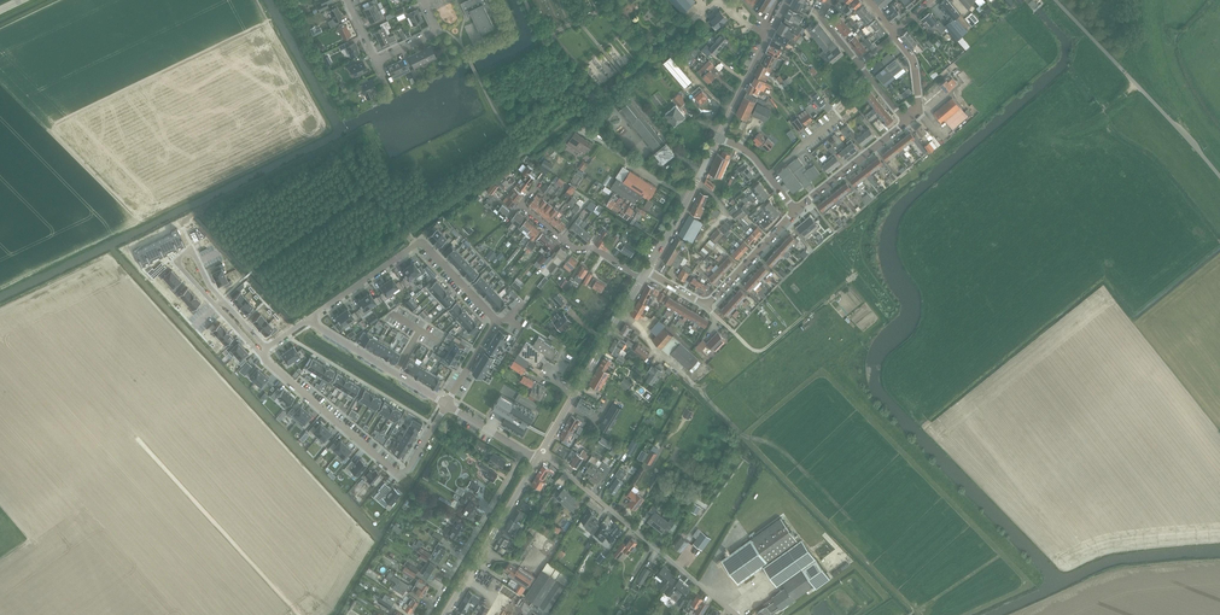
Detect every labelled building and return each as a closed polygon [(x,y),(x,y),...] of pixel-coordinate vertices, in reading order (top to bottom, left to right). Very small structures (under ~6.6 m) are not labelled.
[(329,7),(327,4),(334,1),(334,0),(320,0),(321,2),(317,4),(320,11),(329,7)] [(364,9),(367,15),(380,9),(378,5),(376,0),(374,0),(369,3),(370,6),(364,9)] [(490,6),(487,0),(471,0),(467,2),(467,0),(461,3),(468,17),(472,15),(481,34),(495,28),(489,16),(494,14),(490,6)] [(683,13),(692,5),(687,0),(671,0),(683,13)] [(756,6),(759,9),(765,0),(761,0),(757,5),(756,6)] [(757,12),(763,17),(774,0),(765,0),(759,9),(757,12)] [(790,5),(801,11),(803,7),(808,10),(811,5),(805,3),(800,0),(793,0),(790,5)] [(844,10),(848,14),(852,10),(850,8),(852,6),(855,9),(862,2),(860,0),(855,0),(847,7),(845,9),(844,10)] [(881,8),(891,0),(874,0),(881,8)] [(884,12),(892,22),(901,15),(901,14),(901,13),(898,9),(897,10),(892,4),(897,0),(891,0),(889,2),(891,5),(884,12)] [(914,3),(912,0),(901,0),(908,8),(914,3)] [(960,15),(947,0),(944,0),(940,3),(943,7),(941,9),(946,16),(949,14),(953,19),(954,20),(956,18),(960,15)] [(975,0),(960,0),(967,8),(975,1),(975,0)] [(838,1),(834,5),(839,11),(839,12),(837,14),(838,16),(841,14),(841,13),(844,10),(845,9),(847,7),(845,4),(842,6),(838,1)] [(983,7),(988,13),(993,9),(987,3),(983,7)] [(857,14),(855,15),(858,19),(860,17),(869,11),(864,5),(856,12),(857,14)] [(331,28),(339,24),(338,20),(342,18),(337,7),(330,11),(334,18),(328,21),(331,28)] [(405,12),(403,7),(395,11),(397,16),(405,12)] [(799,24),(803,15),(789,8),(785,17),(799,24)] [(370,22),(376,19),(378,22),(385,19),(382,13),(380,9),(367,15),(370,22)] [(417,10),(409,14),(408,14),(414,25),(423,21),(417,10)] [(718,28),(728,19),(719,10),(714,15),(712,12),(708,16),(710,18),(710,19),(714,24),(712,26),(715,29),(718,27),(718,28)] [(869,11),(860,17),(865,24),(874,17),(869,11)] [(925,21),(932,29),(934,27),(940,33),(946,28),(938,19),(937,20),(930,12),(921,19),(923,22),(925,21)] [(970,14),(965,18),(972,26),(976,23),(973,20),(974,19),(976,17),(973,13),(972,12),(970,14)] [(802,27),(786,18),(784,22),(782,21),(777,31),(792,39),(795,34),(798,35),(802,27)] [(839,29),(845,24),(840,18),(834,23),(839,29)] [(949,22),(945,26),(957,40),(967,31),(961,24),(956,18),(954,20),(953,19),(949,22)] [(874,31),(881,25),(876,19),(866,27),(869,30),(870,29),(873,32),(874,31)] [(375,32),(378,38),(387,34),(389,33),(388,29),(391,27),(388,21),(380,24),(382,28),(375,32)] [(819,22),(809,30),(824,50),(820,53),(827,63),(830,60),(832,63),(843,54),(838,47),(834,42),(819,22)] [(845,24),(839,29),(844,36),(851,31),(853,29),(848,22),(845,24)] [(851,25),(851,26),(855,30),(859,27),(855,22),(851,25)] [(344,38),(351,35),(346,25),(339,28),(344,38)] [(881,25),(874,31),(876,33),(875,34),(878,38),(886,32),(881,25)] [(316,30),(311,32),(313,36),(322,31),(320,28),(316,30)] [(907,31),(901,36),(911,48),(917,43),(907,31)] [(776,32),(772,39),(784,46),(788,39),(776,32)] [(389,37),(387,34),(378,38),(381,45),(388,41),(390,45),(398,41),(395,35),(389,37)] [(712,39),(715,41),(717,40),(723,45),(728,40),(721,34),(718,37),(716,35),(714,38),(712,39)] [(854,48),(860,43),(855,36),(849,42),(854,48)] [(868,47),(872,44),(867,38),(864,41),(868,47)] [(715,54),(723,45),(717,40),(715,41),(710,48),(706,44),(701,50),(708,56),(712,51),(715,54)] [(348,41),(338,46),(340,50),(346,47),(351,57),(359,53),(354,43),(350,45),(348,41)] [(860,43),(854,48),(859,55),(866,50),(860,43)] [(781,50),(770,45),(769,44),(766,51),(778,57),(781,50)] [(431,46),(409,57),(414,68),(436,57),(431,46)] [(781,58),(778,57),(766,51),(765,54),(767,55),(764,64),(776,69),(781,58)] [(884,61),(883,62),(893,75),(896,79),(906,71),(903,67),(903,66),(896,58),(893,54),(891,56),(889,53),(883,57),(883,59),(884,61)] [(664,63),(663,63),(684,88),(692,81),(671,57),(670,58),(664,63)] [(904,57),(900,59),(905,66),(909,63),(904,57)] [(409,73),(411,72),(409,67),(408,66),(406,67),(402,60),(388,67),(392,76),(407,69),(409,73)] [(709,70),(714,65),(709,60),(697,71),(708,83),(715,76),(709,70)] [(351,68),(355,76),(368,71),(363,62),(357,65),(355,61),(346,65),(348,69),(351,68)] [(893,75),(883,62),(881,63),(880,62),(878,62),(873,66),(875,69),(873,70),(876,74),(882,83),(893,75)] [(757,69),(769,75),(772,69),(771,68),(760,63),(757,69)] [(813,66),(810,69),(814,75),(818,72),(813,66)] [(414,68),(410,70),(411,72),(414,79),(418,77),(414,68)] [(769,75),(757,69),(754,75),(765,80),(766,81),(769,75)] [(786,86),(788,85),(780,75),(776,78),(780,83),(782,81),(786,86)] [(946,91),(947,91),(956,83),(952,78),(951,79),(948,76),(945,79),(945,80),(940,84),(946,91)] [(756,77),(752,84),(756,86),(753,91),(759,94),(761,89),(764,91),(766,86),(770,88),(771,85),(756,77)] [(365,94),(367,99),(374,96),(372,90),(376,88),(372,79),(365,83),(361,86),(365,95),(365,94)] [(752,84),(751,83),(747,90),(758,96),(759,94),(753,91),(756,86),(752,84)] [(701,103),(708,97),(699,86),(692,93),(701,103)] [(870,102),(876,98),(870,91),(865,94),(865,93),(861,96),(863,99),(866,97),(870,102)] [(746,92),(736,114),(747,119),(756,100),(764,104),(765,101),(746,92)] [(680,107),(685,102),(679,94),(673,98),(680,107)] [(814,99),(815,101),(821,108),(825,104),(820,97),(819,95),(814,99)] [(619,110),(631,125),(629,126),(631,128),(633,127),(655,153),(666,144),(659,136),(660,135),(658,133),(657,134),(627,97),(616,105),(619,110)] [(964,112),(952,97),(934,113),(941,122),(945,119),(953,129),(968,116),(967,116),(971,112),(968,109),(964,112)] [(866,116),(881,105),(876,98),(870,102),(874,107),(870,110),(865,115),(866,116)] [(765,121),(771,110),(757,104),(752,114),(765,121)] [(674,125),(685,116),(676,105),(671,109),(670,108),(669,109),(670,110),(665,114),(674,125)] [(882,115),(887,111),(881,105),(866,116),(868,119),(878,111),(882,115)] [(887,111),(882,115),(886,121),(883,123),(885,126),(889,123),(888,122),(892,118),(887,111)] [(800,119),(805,125),(813,119),(808,113),(800,119)] [(798,130),(803,126),(797,118),(792,122),(798,130)] [(929,136),(930,135),(927,131),(926,132),(921,124),(915,128),(921,136),(924,134),(927,137),(929,136)] [(844,127),(850,135),(852,138),(852,137),(855,135),(847,125),(846,126),(844,127)] [(844,127),(840,130),(847,138),(850,135),(844,127)] [(868,140),(875,135),(869,128),(863,133),(868,140)] [(577,151),(578,152),(580,150),(585,153),(587,149),(589,150),(593,144),(575,132),(567,144),(577,151)] [(903,138),(908,143),(913,139),(915,142),(918,139),(915,136),(914,137),(911,132),(903,138)] [(759,133),(754,139),(756,141),(755,143),(758,146),(760,144),(768,151),(774,144),(768,138),(766,140),(765,139),(759,133)] [(862,145),(868,140),(863,133),(857,138),(862,145)] [(896,143),(904,153),(906,151),(903,147),(908,143),(903,138),(896,143)] [(851,153),(857,148),(852,142),(850,140),(848,143),(849,144),(846,147),(851,153)] [(929,142),(924,146),(929,153),(930,153),(935,149),(929,142)] [(666,143),(666,144),(655,153),(663,162),(667,159),(668,159),(670,157),(674,153),(666,143)] [(889,149),(894,154),(899,150),(902,155),(904,153),(896,143),(889,149)] [(845,158),(851,153),(846,147),(843,149),(842,148),(839,150),(845,158)] [(894,154),(889,149),(882,154),(886,159),(885,160),(888,163),(890,161),(888,158),(894,154)] [(721,155),(717,153),(709,172),(720,177),(731,154),(723,151),(721,155)] [(835,155),(829,160),(834,167),(840,162),(835,155)] [(871,163),(878,171),(876,168),(881,164),(883,167),(886,165),(883,161),(882,162),(878,157),(871,163)] [(813,165),(810,168),(807,170),(806,170),(802,165),(803,164),(798,158),(788,165),(787,165),(778,172),(782,178),(782,177),(790,188),(793,192),(803,185),(805,187),(811,182),(810,181),(820,173),(813,165)] [(834,167),(829,160),(827,158),(821,163),(828,172),(834,167)] [(545,159),(541,164),(550,170),(554,165),(545,159)] [(585,161),(580,169),(584,171),(589,164),(585,161)] [(747,179),(754,174),(747,166),(744,162),(738,167),(739,168),(735,171),(734,171),(732,176),(735,177),(737,173),(738,173),(741,171),(744,175),(743,176),(746,180),(747,179)] [(864,169),(872,178),(874,176),(873,175),(878,171),(871,163),(864,169)] [(658,164),(655,168),(660,173),(663,169),(658,164)] [(527,175),(525,177),(524,179),(523,178),(522,179),(530,185),(535,178),(529,173),(533,168),(528,165),(522,172),(527,175)] [(857,174),(862,180),(867,176),(870,180),(872,178),(864,169),(857,174)] [(649,199),(656,188),(630,170),(622,181),(617,178),(611,187),(634,203),(640,193),(649,199)] [(862,180),(857,174),(850,180),(854,184),(853,185),(856,188),(859,186),(857,184),(862,180)] [(715,185),(706,178),(704,183),(713,189),(715,185)] [(870,180),(869,180),(875,188),(878,186),(877,185),(872,178),(870,180)] [(525,191),(530,185),(522,179),(521,180),(522,181),(520,183),(518,182),(516,185),(525,191)] [(750,199),(764,189),(759,182),(751,188),(754,191),(751,193),(747,195),(750,199)] [(491,186),(487,190),(492,194),(498,187),(494,183),(493,183),(491,186)] [(547,194),(553,185),(551,183),(548,186),(546,184),(541,189),(547,194)] [(839,189),(843,194),(849,190),(851,192),(854,190),(851,187),(850,187),(846,183),(839,189)] [(568,198),(571,194),(576,188),(571,184),(567,190),(567,191),(564,194),(568,198)] [(517,201),(522,194),(514,187),(512,190),(513,192),(511,195),(510,194),(510,195),(517,201)] [(764,189),(750,199),(752,202),(756,200),(756,199),(758,197),(761,201),(769,195),(764,189)] [(832,194),(840,203),(842,202),(839,198),(843,194),(839,189),(832,194)] [(700,192),(691,212),(697,215),(698,213),(700,214),(703,208),(702,207),(706,199),(708,195),(700,192)] [(607,204),(612,208),(618,198),(613,194),(607,204)] [(825,199),(832,207),(837,203),(838,205),(840,203),(832,194),(825,199)] [(867,194),(863,197),(867,203),(872,199),(869,196),(868,194),(867,194)] [(512,207),(517,201),(510,195),(509,196),(510,196),(508,198),(506,197),(503,201),(512,207)] [(534,208),(543,198),(541,197),(540,198),(536,195),(529,204),(534,208)] [(574,204),(573,204),(577,199),(573,196),(567,203),(571,206),(572,206),(574,204)] [(612,208),(617,211),(621,205),(619,203),(620,202),(622,204),(623,202),(622,201),(624,200),(620,197),(619,199),(618,198),(612,208)] [(534,208),(540,213),(548,202),(543,198),(534,208)] [(832,207),(825,199),(818,205),(822,210),(821,210),(824,214),(827,211),(832,207)] [(762,212),(759,214),(761,217),(775,207),(770,200),(762,206),(765,210),(762,212)] [(591,201),(587,206),(586,206),(585,208),(589,211),(590,209),(592,210),(596,205),(591,201)] [(551,204),(548,202),(540,213),(545,217),(553,207),(551,204)] [(505,216),(509,210),(502,204),(500,207),(498,205),(495,208),(505,216)] [(575,205),(574,204),(572,206),(570,209),(570,210),(572,208),(573,208),(571,211),(575,214),(580,208),(576,205),(575,205)] [(617,211),(623,215),(628,206),(626,205),(624,207),(621,205),(617,211)] [(628,219),(632,213),(635,208),(634,209),(629,205),(628,206),(623,215),(628,218),(628,219)] [(742,207),(745,211),(746,212),(748,215),(748,214),(750,213),(744,205),(742,207)] [(545,217),(550,221),(560,210),(554,206),(554,207),(553,207),(545,217)] [(717,217),(721,211),(715,207),(715,208),(713,206),(711,209),(713,210),(711,214),(717,217)] [(635,223),(634,224),(642,229),(644,225),(635,220),(640,212),(644,215),(646,212),(641,209),(636,207),(635,208),(632,213),(628,219),(635,223)] [(741,207),(742,208),(735,213),(738,217),(737,219),(738,219),(745,211),(742,207),(741,207)] [(761,217),(759,219),(755,222),(763,229),(771,222),(773,220),(772,219),(779,213),(775,207),(761,217)] [(758,211),(756,208),(750,213),(748,214),(750,217),(758,211)] [(550,221),(556,226),(564,216),(565,214),(560,210),(550,221)] [(746,226),(745,227),(757,237),(762,232),(757,227),(754,230),(753,229),(753,230),(748,225),(749,224),(743,218),(746,214),(745,213),(746,212),(745,211),(738,219),(746,226)] [(517,212),(512,219),(506,226),(509,229),(515,222),(518,225),(524,217),(517,212)] [(690,214),(678,234),(688,240),(699,220),(690,214)] [(564,216),(556,226),(561,230),(568,221),(569,220),(566,217),(564,216)] [(809,217),(804,222),(812,233),(819,227),(810,216),(809,217)] [(568,229),(574,234),(581,226),(577,223),(578,221),(579,222),(581,219),(578,217),(568,229)] [(587,224),(589,221),(587,219),(585,222),(584,221),(581,226),(574,234),(580,238),(586,230),(582,227),(584,225),(585,226),(587,224)] [(525,228),(528,231),(534,225),(527,220),(520,228),(523,230),(525,228)] [(722,225),(727,230),(724,234),(731,227),(725,222),(722,225)] [(798,226),(797,227),(806,238),(812,233),(804,222),(798,226)] [(434,231),(429,236),(434,241),(442,233),(437,228),(439,226),(437,223),(431,228),(434,231)] [(468,225),(464,229),(469,234),(473,230),(468,225)] [(528,231),(529,232),(526,235),(530,237),(531,236),(534,239),(540,230),(534,225),(528,231)] [(591,231),(594,227),(591,225),(590,226),(586,230),(580,238),(586,243),(592,235),(588,232),(590,230),(591,231)] [(135,252),(141,265),(145,263),(145,262),(148,260),(148,262),(153,260),(152,258),(159,255),(159,256),(167,253),(166,251),(173,248),(174,250),(178,248),(177,246),(180,245),(181,246),(185,244),(177,227),(172,229),(171,230),(173,232),(173,234),(135,252)] [(743,229),(748,234),(745,237),(746,238),(752,243),(757,237),(745,227),(743,229)] [(196,229),(190,233),(194,241),(201,238),(196,229)] [(611,244),(604,240),(609,232),(604,229),(601,234),(595,243),(602,248),(607,250),(611,244)] [(716,242),(723,234),(718,229),(710,237),(716,242)] [(540,241),(544,244),(549,238),(543,232),(536,241),(539,243),(540,241)] [(442,233),(434,241),(439,247),(444,242),(447,244),(452,239),(450,236),(447,238),(442,233)] [(785,241),(790,246),(794,241),(797,243),(799,240),(796,237),(795,238),(791,234),(785,241)] [(610,242),(615,245),(620,238),(615,235),(610,242)] [(677,236),(663,260),(671,265),(672,264),(678,267),(684,256),(678,253),(680,248),(679,247),(680,244),(684,246),(687,241),(677,236)] [(556,243),(549,238),(544,244),(542,246),(549,252),(556,243)] [(737,247),(743,252),(748,247),(743,242),(740,245),(737,241),(736,242),(734,240),(732,242),(737,247)] [(631,256),(635,251),(620,241),(612,252),(617,255),(621,249),(631,256)] [(779,248),(787,256),(789,254),(786,250),(790,246),(785,241),(779,248)] [(528,253),(536,244),(533,242),(528,248),(526,251),(528,253)] [(452,244),(444,252),(448,257),(456,249),(452,244)] [(508,259),(507,261),(508,262),(519,249),(517,247),(507,258),(508,259)] [(737,247),(735,249),(734,248),(730,251),(738,258),(743,252),(737,247)] [(555,251),(551,255),(552,255),(555,258),(557,255),(559,256),(564,250),(560,248),(556,253),(555,251)] [(773,254),(778,259),(782,254),(786,257),(787,256),(779,248),(773,254)] [(456,249),(448,257),(453,261),(461,254),(456,249)] [(564,250),(559,256),(562,259),(567,253),(564,250)] [(808,254),(806,251),(804,250),(800,254),(804,258),(808,254)] [(490,252),(486,256),(491,260),(495,256),(490,252)] [(501,252),(496,257),(501,261),(506,256),(501,252)] [(461,254),(453,261),(457,266),(465,258),(461,254)] [(542,264),(547,258),(542,254),(537,260),(542,264)] [(778,259),(773,254),(767,261),(771,265),(770,266),(773,269),(776,266),(773,264),(778,259)] [(549,256),(544,262),(546,264),(552,258),(549,256)] [(568,269),(565,272),(569,275),(572,272),(570,270),(578,261),(571,256),(564,265),(568,269)] [(723,262),(729,267),(734,262),(729,256),(723,262)] [(465,258),(457,266),(462,271),(470,263),(465,258)] [(414,261),(408,266),(414,276),(421,271),(422,274),(425,272),(421,265),(418,267),(414,261)] [(147,271),(151,275),(163,264),(162,262),(154,269),(152,267),(147,271)] [(719,267),(724,272),(729,267),(723,262),(719,267)] [(217,269),(212,272),(215,279),(225,274),(222,267),(224,266),(222,263),(215,266),(217,269)] [(470,263),(462,271),(466,276),(474,268),(470,263)] [(553,273),(559,267),(555,264),(550,270),(553,273)] [(763,264),(758,270),(764,275),(766,276),(767,277),(769,275),(768,274),(771,271),(763,264)] [(164,265),(152,276),(153,278),(166,267),(164,265)] [(580,282),(588,270),(582,265),(575,276),(574,278),(580,282)] [(685,280),(689,272),(691,268),(685,265),(678,276),(685,280)] [(408,266),(402,270),(406,276),(403,278),(407,284),(410,282),(408,280),(409,279),(414,276),(408,266)] [(714,272),(720,277),(724,272),(719,267),(714,272)] [(474,268),(466,276),(471,280),(479,273),(474,268)] [(778,272),(783,276),(787,273),(782,268),(778,272)] [(164,270),(159,275),(161,278),(163,276),(168,282),(176,274),(171,269),(167,273),(164,270)] [(753,275),(759,280),(764,275),(758,270),(753,275)] [(697,287),(704,275),(701,272),(699,276),(697,279),(694,277),(690,283),(697,287)] [(720,277),(714,272),(709,277),(715,282),(720,277)] [(587,285),(593,275),(589,273),(583,283),(587,285)] [(176,274),(168,282),(173,287),(171,289),(174,292),(179,287),(177,284),(181,280),(176,274)] [(225,274),(215,279),(218,286),(224,283),(225,286),(232,283),(230,280),(228,281),(225,274)] [(481,274),(472,282),(477,287),(485,279),(481,274)] [(704,275),(697,287),(703,291),(705,288),(708,289),(711,284),(708,283),(707,285),(703,283),(704,282),(707,278),(704,275)] [(759,280),(753,275),(749,280),(755,285),(754,285),(757,288),(760,290),(762,288),(757,283),(759,280)] [(769,275),(767,277),(775,284),(777,281),(774,278),(773,278),(769,275)] [(544,276),(537,285),(540,288),(548,279),(544,276)] [(392,277),(386,281),(394,293),(392,291),(398,287),(400,289),(403,287),(403,286),(399,281),(396,283),(392,277)] [(559,284),(563,287),(568,280),(564,277),(560,284),(559,284)] [(601,292),(605,284),(597,279),(593,277),(589,285),(592,287),(601,292)] [(765,280),(774,288),(776,286),(775,284),(767,277),(765,280)] [(430,281),(424,287),(431,294),(441,284),(437,279),(432,284),(430,281)] [(485,279),(477,287),(482,292),(490,284),(485,279)] [(563,289),(567,291),(568,292),(574,282),(570,279),(563,289)] [(749,280),(744,285),(750,291),(752,288),(755,290),(757,288),(754,285),(755,285),(749,280)] [(386,281),(379,285),(383,291),(380,294),(385,300),(394,293),(386,281)] [(242,284),(236,289),(238,292),(240,291),(244,287),(242,284)] [(441,284),(431,294),(435,299),(446,289),(441,284)] [(490,284),(482,292),(486,296),(494,289),(490,284)] [(639,300),(647,304),(650,306),(655,296),(658,297),(661,292),(655,289),(653,292),(652,292),(654,288),(648,284),(639,300)] [(180,288),(175,293),(177,296),(179,294),(184,299),(192,291),(187,286),(183,291),(180,288)] [(764,298),(766,296),(760,290),(757,288),(755,290),(764,298)] [(446,289),(435,299),(440,304),(450,294),(446,289)] [(494,289),(486,296),(491,301),(499,294),(494,289)] [(736,294),(741,300),(746,294),(740,289),(736,294)] [(192,291),(184,299),(188,304),(196,296),(192,291)] [(233,297),(232,298),(236,303),(244,296),(240,291),(238,292),(233,297)] [(369,292),(363,297),(372,309),(370,306),(376,302),(378,305),(381,302),(377,296),(374,298),(369,292)] [(657,299),(662,301),(666,295),(661,292),(657,299)] [(450,294),(440,304),(445,308),(455,299),(450,294)] [(499,294),(491,301),(495,306),(503,298),(499,294)] [(553,299),(560,307),(565,302),(558,294),(553,299)] [(731,300),(737,305),(741,300),(736,294),(731,300)] [(196,296),(188,304),(193,309),(191,310),(193,313),(199,308),(196,305),(201,301),(196,296)] [(244,296),(236,303),(241,308),(249,301),(244,296)] [(363,297),(357,301),(361,307),(358,309),(363,315),(372,309),(363,297)] [(672,308),(676,301),(669,297),(665,303),(669,305),(668,306),(672,308)] [(411,298),(405,303),(412,310),(417,305),(411,298)] [(503,298),(495,306),(500,311),(508,303),(503,298)] [(639,300),(631,314),(639,318),(640,316),(643,318),(644,316),(641,314),(647,304),(639,300)] [(726,305),(732,310),(737,305),(731,300),(726,305)] [(249,301),(241,308),(245,313),(253,306),(249,301)] [(457,301),(446,310),(451,315),(461,306),(457,301)] [(679,311),(682,305),(676,301),(672,308),(675,310),(675,309),(679,311)] [(742,304),(749,310),(751,308),(747,304),(744,302),(742,304)] [(682,305),(679,311),(682,313),(681,314),(685,316),(689,309),(682,305)] [(732,310),(726,305),(721,310),(727,315),(732,310)] [(461,306),(451,315),(453,313),(458,318),(455,320),(456,320),(466,310),(461,306)] [(347,308),(341,312),(350,324),(359,318),(354,311),(351,314),(347,308)] [(692,319),(695,313),(689,309),(685,316),(683,319),(681,322),(684,324),(687,317),(688,318),(688,317),(692,319)] [(466,310),(456,320),(460,325),(470,315),(466,310)] [(341,312),(335,316),(339,322),(335,324),(339,331),(343,328),(350,324),(341,312)] [(563,330),(572,321),(563,312),(557,318),(554,315),(551,318),(559,326),(558,328),(560,330),(562,329),(563,330)] [(260,313),(252,320),(256,325),(265,318),(260,313)] [(695,313),(692,319),(695,321),(694,322),(698,323),(702,316),(695,313)] [(470,315),(460,325),(462,323),(466,327),(464,329),(465,329),(475,320),(470,315)] [(696,326),(694,330),(697,332),(700,325),(701,325),(701,324),(705,326),(708,320),(702,316),(698,323),(696,326)] [(265,318),(256,325),(261,330),(269,323),(269,322),(265,318)] [(475,320),(465,329),(469,334),(479,325),(475,320)] [(689,369),(698,359),(681,342),(664,327),(665,326),(659,320),(650,330),(656,335),(652,339),(669,355),(671,353),(689,369)] [(269,323),(261,330),(265,335),(269,332),(272,334),(278,329),(271,321),(269,322),(269,323)] [(213,323),(207,328),(210,331),(212,330),(216,334),(224,327),(220,322),(215,326),(213,323)] [(625,323),(620,331),(626,335),(631,327),(625,323)] [(216,334),(214,336),(219,341),(221,339),(229,332),(224,327),(216,334)] [(500,328),(496,333),(506,339),(509,333),(500,328)] [(368,330),(361,343),(367,346),(372,337),(374,334),(368,330)] [(634,333),(631,338),(635,341),(638,335),(639,336),(640,333),(635,330),(633,332),(634,333)] [(229,332),(221,339),(225,344),(233,337),(229,332)] [(714,350),(725,339),(718,332),(707,343),(707,344),(703,339),(696,346),(706,357),(708,355),(702,349),(705,346),(707,347),(709,345),(714,350)] [(496,333),(493,338),(503,344),(506,339),(496,333)] [(455,336),(450,346),(462,353),(465,347),(460,344),(462,340),(455,336)] [(519,354),(537,366),(545,354),(553,359),(559,351),(544,341),(545,340),(539,336),(533,346),(527,341),(519,354)] [(617,336),(612,343),(622,349),(622,348),(624,349),(627,345),(632,347),(634,343),(628,339),(626,342),(626,341),(617,336)] [(372,337),(367,346),(372,349),(378,340),(372,337)] [(378,340),(372,349),(378,353),(385,341),(379,337),(378,340)] [(493,338),(490,344),(499,349),(503,344),(493,338)] [(385,341),(378,353),(383,356),(389,347),(391,344),(385,341)] [(231,343),(226,349),(229,352),(226,355),(230,359),(233,356),(233,357),(243,348),(238,342),(234,346),(231,343)] [(644,358),(649,353),(645,350),(646,349),(637,342),(632,348),(634,349),(633,350),(640,355),(641,355),(644,358)] [(622,349),(612,343),(609,350),(618,355),(616,359),(622,362),(625,357),(619,354),(622,349)] [(490,344),(487,349),(496,355),(499,349),(490,344)] [(293,345),(287,349),(294,359),(300,355),(302,357),(305,355),(300,349),(297,351),(293,345)] [(451,347),(447,352),(458,359),(462,353),(450,346),(449,346),(451,347)] [(389,347),(383,356),(389,360),(395,350),(389,347)] [(243,348),(233,357),(241,365),(247,360),(244,357),(249,353),(243,348)] [(287,349),(281,354),(288,363),(294,359),(287,349)] [(395,350),(389,360),(394,363),(400,353),(395,350)] [(485,351),(482,357),(491,362),(495,357),(485,351)] [(443,357),(441,360),(446,364),(447,364),(449,361),(455,364),(458,359),(447,352),(444,357),(443,357)] [(410,356),(403,368),(409,372),(414,362),(416,359),(410,356)] [(526,367),(528,363),(518,356),(516,360),(526,367)] [(612,360),(605,356),(589,384),(600,390),(610,372),(606,370),(612,360)] [(312,357),(306,367),(312,370),(318,361),(312,357)] [(482,357),(479,362),(488,368),(491,362),(482,357)] [(522,373),(525,368),(514,360),(511,366),(522,373)] [(318,361),(312,370),(318,374),(323,364),(318,361)] [(247,362),(243,367),(248,371),(252,366),(247,362)] [(414,362),(409,372),(414,375),(420,365),(414,362)] [(479,362),(476,367),(485,373),(488,368),(479,362)] [(420,365),(414,375),(420,378),(426,369),(427,366),(421,363),(420,365)] [(652,365),(651,366),(648,370),(657,376),(664,366),(659,363),(658,365),(657,364),(655,367),(652,365)] [(323,364),(318,374),(323,377),(329,367),(323,364)] [(329,367),(323,377),(329,380),(335,371),(329,367)] [(476,367),(472,373),(482,378),(485,373),(476,367)] [(257,368),(250,377),(255,382),(263,373),(257,368)] [(426,369),(420,378),(425,382),(431,372),(426,369)] [(657,382),(660,377),(657,376),(648,370),(644,376),(647,379),(652,383),(654,381),(657,382)] [(337,372),(331,382),(337,385),(343,376),(337,372)] [(431,372),(425,382),(431,385),(437,375),(431,372)] [(263,373),(255,382),(261,386),(269,377),(263,373)] [(437,375),(431,385),(437,388),(438,385),(442,387),(446,381),(442,379),(437,375)] [(524,375),(520,381),(533,389),(530,394),(540,400),(543,394),(541,393),(543,389),(545,387),(537,383),(524,375)] [(337,385),(335,388),(341,391),(343,389),(348,379),(343,376),(337,385)] [(621,383),(620,385),(626,390),(628,388),(632,382),(625,377),(620,382),(621,383)] [(348,379),(343,389),(348,392),(354,382),(348,379)] [(348,392),(346,394),(352,398),(360,386),(354,382),(348,392)] [(277,388),(270,396),(274,400),(277,397),(288,406),(294,398),(283,389),(281,391),(277,388)] [(364,389),(359,398),(364,402),(370,392),(364,389)] [(370,392),(364,402),(370,405),(376,396),(370,392)] [(501,394),(492,409),(493,409),(505,417),(502,422),(522,435),(527,425),(529,423),(534,414),(514,402),(502,394),(501,394)] [(370,405),(368,408),(374,411),(381,399),(376,396),(370,405)] [(575,407),(576,407),(576,408),(590,416),(594,409),(582,402),(584,399),(581,397),(575,407)] [(384,400),(378,410),(384,414),(390,404),(384,400)] [(608,412),(599,427),(609,433),(623,408),(614,403),(608,412)] [(390,404),(384,414),(389,417),(395,407),(390,404)] [(292,407),(286,414),(290,417),(291,416),(297,421),(306,410),(301,405),(296,410),(292,407)] [(389,417),(388,419),(394,423),(401,411),(395,407),(389,417)] [(688,408),(683,416),(689,419),(690,418),(691,419),(693,416),(691,415),(693,412),(688,408)] [(306,410),(297,421),(299,419),(304,424),(302,426),(305,428),(310,423),(307,420),(312,415),(306,410)] [(571,415),(565,425),(574,430),(580,420),(583,422),(585,418),(577,414),(576,417),(571,415)] [(413,418),(409,424),(419,429),(423,424),(413,418)] [(313,425),(308,431),(311,433),(313,431),(318,436),(326,427),(320,422),(316,428),(313,425)] [(409,424),(406,429),(416,435),(419,429),(409,424)] [(565,425),(560,436),(564,438),(562,441),(569,446),(571,442),(568,441),(574,430),(565,425)] [(326,427),(318,436),(324,441),(322,443),(325,446),(330,440),(327,437),(332,432),(326,427)] [(403,435),(412,441),(416,435),(406,429),(403,435)] [(400,433),(397,439),(399,440),(409,446),(412,441),(403,435),(400,433)] [(376,438),(376,439),(383,443),(386,438),(379,434),(378,435),(376,438)] [(603,437),(600,441),(605,445),(608,440),(603,437)] [(631,443),(626,451),(632,454),(639,442),(634,439),(633,438),(631,443)] [(333,442),(328,448),(331,451),(333,448),(338,453),(346,444),(340,439),(336,445),(333,442)] [(396,446),(406,452),(409,446),(399,440),(396,446)] [(476,446),(485,452),(488,446),(480,441),(476,446)] [(346,444),(338,453),(344,458),(342,460),(345,463),(350,457),(347,455),(352,449),(346,444)] [(395,445),(391,451),(402,457),(406,452),(396,446),(395,445)] [(614,446),(612,449),(616,452),(616,453),(614,455),(619,458),(621,456),(623,452),(618,449),(614,446)] [(569,462),(577,467),(583,458),(586,459),(589,455),(586,453),(587,452),(583,449),(580,454),(577,451),(569,462)] [(637,458),(643,461),(647,453),(642,450),(637,458)] [(651,465),(657,453),(651,450),(645,461),(651,465)] [(494,452),(488,461),(501,469),(506,460),(494,452)] [(589,467),(585,473),(587,474),(587,475),(590,477),(590,476),(591,477),(602,462),(599,459),(592,455),(586,464),(589,467)] [(350,461),(344,469),(348,473),(351,470),(357,475),(367,464),(364,461),(365,461),(362,458),(361,459),(359,457),(354,462),(353,464),(350,461)] [(602,462),(591,477),(592,477),(591,478),(595,481),(595,480),(597,481),(601,475),(605,477),(611,468),(605,464),(602,462)] [(487,472),(485,476),(484,477),(488,479),(489,478),(493,481),(498,474),(490,469),(490,468),(483,463),(482,464),(480,467),(487,472)] [(543,464),(537,475),(547,482),(554,471),(556,468),(553,466),(551,465),(549,468),(547,467),(547,466),(546,466),(543,464)] [(428,466),(423,475),(429,478),(434,470),(428,466)] [(612,484),(609,489),(615,493),(620,485),(623,481),(620,479),(619,478),(620,477),(620,476),(623,478),(627,473),(620,468),(610,482),(612,484)] [(370,470),(365,476),(367,478),(366,479),(372,484),(373,482),(376,485),(382,478),(379,475),(380,474),(375,469),(372,472),(370,470)] [(548,482),(547,482),(537,475),(532,483),(541,488),(544,483),(546,484),(548,482)] [(470,480),(467,486),(476,492),(480,486),(470,480)] [(379,491),(374,497),(379,500),(382,497),(389,503),(386,506),(389,510),(393,505),(391,504),(402,492),(398,489),(396,490),(393,487),(392,489),(385,483),(378,490),(379,491)] [(563,502),(570,493),(567,491),(568,490),(564,487),(559,493),(555,490),(553,494),(563,502)] [(644,498),(637,493),(636,493),(631,490),(626,496),(631,500),(628,503),(631,505),(631,506),(632,508),(633,507),(636,509),(644,498)] [(696,500),(699,494),(692,490),(689,496),(696,500)] [(459,500),(467,505),(476,510),(480,503),(474,500),(476,497),(469,492),(465,498),(461,496),(459,500)] [(570,493),(563,502),(573,510),(576,507),(572,504),(577,498),(574,495),(573,496),(570,493)] [(451,503),(440,496),(437,499),(449,506),(451,503)] [(542,512),(548,502),(543,499),(537,510),(542,512)] [(520,506),(527,510),(530,505),(523,501),(520,506)] [(691,508),(690,510),(691,511),(693,512),(696,514),(700,507),(694,503),(691,508)] [(476,510),(467,505),(465,508),(460,505),(456,512),(463,517),(465,513),(471,517),(476,510)] [(655,525),(662,516),(655,511),(657,508),(653,505),(648,512),(652,515),(648,520),(655,525)] [(590,508),(582,520),(588,525),(589,524),(593,527),(590,532),(593,535),(599,525),(596,523),(598,521),(593,517),(596,513),(590,508)] [(517,509),(511,518),(516,521),(517,520),(517,521),(522,512),(517,509)] [(453,527),(462,532),(466,525),(460,522),(462,518),(455,514),(451,521),(455,523),(453,527)] [(662,516),(655,525),(662,530),(666,525),(670,529),(675,522),(670,519),(669,521),(662,516)] [(511,518),(506,527),(515,532),(518,527),(520,523),(517,521),(517,520),(516,521),(511,518)] [(723,559),(740,583),(764,567),(777,585),(782,581),(783,582),(786,587),(772,597),(773,597),(762,604),(764,607),(758,611),(761,614),(771,614),(772,614),(780,608),(781,609),(793,601),(812,588),(813,590),(831,578),(803,538),(799,541),(798,540),(801,539),(799,537),(797,538),(783,518),(723,559)] [(607,526),(602,522),(594,534),(598,537),(597,539),(603,542),(606,538),(612,542),(618,536),(624,529),(618,524),(610,533),(605,529),(607,526)] [(394,524),(392,528),(398,533),(401,528),(394,524)] [(462,532),(453,527),(451,530),(447,527),(443,534),(450,538),(452,535),(458,539),(462,532)] [(512,532),(505,528),(502,533),(510,537),(512,532)] [(434,531),(431,535),(439,540),(442,536),(434,531)] [(702,531),(693,543),(702,550),(711,538),(702,531)] [(529,533),(514,556),(519,559),(534,537),(529,533)] [(511,540),(502,534),(498,541),(507,546),(511,540)] [(686,546),(689,542),(681,536),(675,546),(681,550),(685,545),(686,546)] [(619,548),(614,554),(619,557),(625,550),(629,553),(632,549),(635,552),(638,548),(635,545),(637,542),(632,537),(627,544),(623,541),(617,547),(619,548)] [(439,541),(435,547),(434,549),(435,550),(447,557),(450,552),(447,550),(447,549),(444,547),(445,545),(439,541)] [(498,541),(494,547),(503,553),(504,551),(508,553),(510,550),(508,548),(508,547),(507,547),(507,546),(498,541)] [(420,547),(418,550),(428,557),(430,553),(420,547)] [(560,549),(557,555),(562,558),(565,552),(560,549)] [(425,561),(428,557),(418,550),(417,551),(421,553),(419,557),(425,561)] [(443,563),(447,557),(435,550),(432,555),(432,557),(439,562),(440,561),(443,563)] [(601,553),(596,558),(602,563),(606,558),(601,553)] [(430,561),(426,568),(436,574),(439,568),(436,566),(437,566),(430,561)] [(509,563),(505,569),(509,572),(508,573),(508,574),(507,575),(526,587),(527,586),(528,586),(527,585),(528,585),(531,587),(525,596),(548,611),(566,584),(543,569),(537,578),(519,566),(517,569),(509,563)] [(411,564),(409,568),(408,569),(416,573),(419,569),(411,564)] [(413,579),(416,573),(408,569),(409,568),(405,566),(401,572),(413,579)] [(420,572),(422,573),(425,575),(425,576),(429,578),(432,580),(436,574),(426,568),(423,566),(420,572)] [(664,591),(674,579),(671,576),(672,574),(663,566),(657,574),(663,580),(658,586),(664,591)] [(642,583),(650,570),(645,567),(637,580),(642,583)] [(393,575),(390,580),(397,584),(406,590),(409,585),(400,579),(393,575)] [(425,591),(429,585),(426,583),(426,582),(419,578),(415,584),(425,591)] [(674,579),(664,591),(670,596),(675,590),(681,595),(688,587),(679,580),(677,582),(674,579)] [(403,594),(406,590),(397,584),(397,585),(395,584),(393,588),(403,594)] [(422,596),(425,591),(415,584),(412,590),(412,591),(418,595),(419,594),(422,596)] [(630,588),(638,593),(640,589),(633,584),(630,588)] [(458,608),(465,612),(470,603),(474,606),(479,597),(475,595),(475,594),(469,590),(458,608)] [(389,596),(385,593),(382,598),(386,601),(392,605),(393,605),(395,601),(388,597),(389,596)] [(410,595),(406,602),(415,608),(418,602),(415,600),(415,599),(410,595)] [(691,598),(687,604),(688,605),(685,609),(689,612),(691,609),(692,610),(693,608),(696,610),(694,611),(699,614),(701,614),(702,614),(709,605),(706,603),(702,601),(703,599),(697,595),(693,600),(691,598)] [(380,597),(377,601),(390,609),(392,605),(386,601),(382,598),(380,597)] [(681,597),(677,604),(682,606),(686,599),(681,597)] [(353,601),(347,609),(350,610),(356,601),(356,600),(354,599),(353,601)] [(402,608),(402,607),(405,609),(404,610),(408,612),(408,611),(411,613),(415,608),(406,602),(405,602),(403,605),(400,603),(398,606),(402,608)] [(489,608),(482,604),(481,605),(478,603),(474,610),(477,612),(476,614),(484,614),(489,608)]
